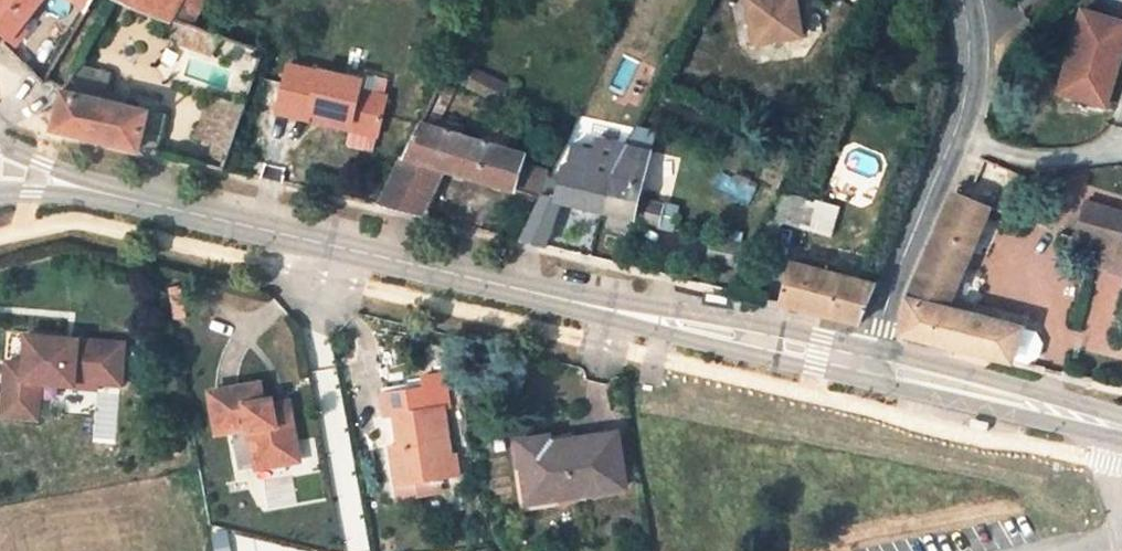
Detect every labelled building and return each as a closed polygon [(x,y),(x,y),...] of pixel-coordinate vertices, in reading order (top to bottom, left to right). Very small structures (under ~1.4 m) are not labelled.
[(41,0),(0,0),(0,30),(10,38),(41,0)] [(87,12),(94,0),(73,0),(87,12)] [(172,20),(181,0),(121,0),(172,20)] [(205,0),(181,0),(172,20),(191,26),(205,0)] [(747,47),(806,44),(803,0),(745,0),(747,47)] [(1121,62),(1121,17),(1085,7),(1070,63),(1081,66),(1073,93),(1111,103),(1121,62)] [(263,52),(223,38),(181,159),(224,169),(263,52)] [(322,71),(291,62),(280,110),(311,118),(313,110),(351,120),(349,129),(379,136),(389,95),(364,87),(366,78),(323,67),(322,71)] [(1073,93),(1081,66),(1070,63),(1062,90),(1073,93)] [(508,84),(475,67),(465,87),(499,104),(508,84)] [(120,82),(75,68),(60,92),(117,105),(120,82)] [(117,105),(60,92),(58,100),(54,128),(138,148),(146,111),(117,105)] [(351,120),(313,110),(311,118),(349,129),(351,120)] [(614,122),(590,115),(583,133),(608,140),(614,122)] [(420,215),(444,168),(540,197),(547,175),(548,170),(522,162),(523,154),(503,148),(508,125),(481,117),(474,139),(421,123),(379,205),(420,215)] [(560,202),(600,211),(609,174),(591,171),(594,151),(574,147),(569,166),(564,165),(561,178),(555,201),(540,197),(538,200),(519,239),(545,245),(560,202)] [(609,174),(600,211),(635,220),(644,183),(609,174)] [(555,201),(561,178),(547,175),(540,197),(555,201)] [(653,185),(644,183),(635,220),(658,225),(662,206),(649,202),(653,185)] [(775,222),(833,238),(841,209),(783,194),(775,222)] [(941,224),(972,234),(981,204),(953,196),(941,224)] [(1085,199),(1074,240),(1103,249),(1098,268),(1121,275),(1121,209),(1085,199)] [(1020,332),(1022,326),(946,308),(978,236),(972,234),(941,224),(906,300),(901,333),(1011,359),(1027,363),(1038,357),(1040,345),(1034,336),(1020,332)] [(738,244),(713,238),(709,258),(734,264),(738,244)] [(874,283),(789,262),(779,303),(857,323),(874,283)] [(126,344),(28,337),(25,366),(8,365),(3,419),(38,422),(41,385),(75,387),(77,377),(98,379),(97,385),(123,387),(126,344)] [(77,377),(75,387),(97,389),(97,385),(98,379),(77,377)] [(266,406),(261,383),(210,392),(218,433),(248,428),(256,468),(300,460),(291,414),(279,416),(276,404),(266,406)] [(431,387),(382,394),(386,417),(393,416),(398,443),(390,444),(397,484),(437,477),(435,462),(450,459),(442,407),(434,408),(431,387)] [(279,416),(291,414),(288,402),(276,404),(279,416)] [(393,416),(386,417),(390,444),(398,443),(393,416)] [(528,500),(624,486),(617,432),(550,441),(549,434),(518,439),(528,500)]
